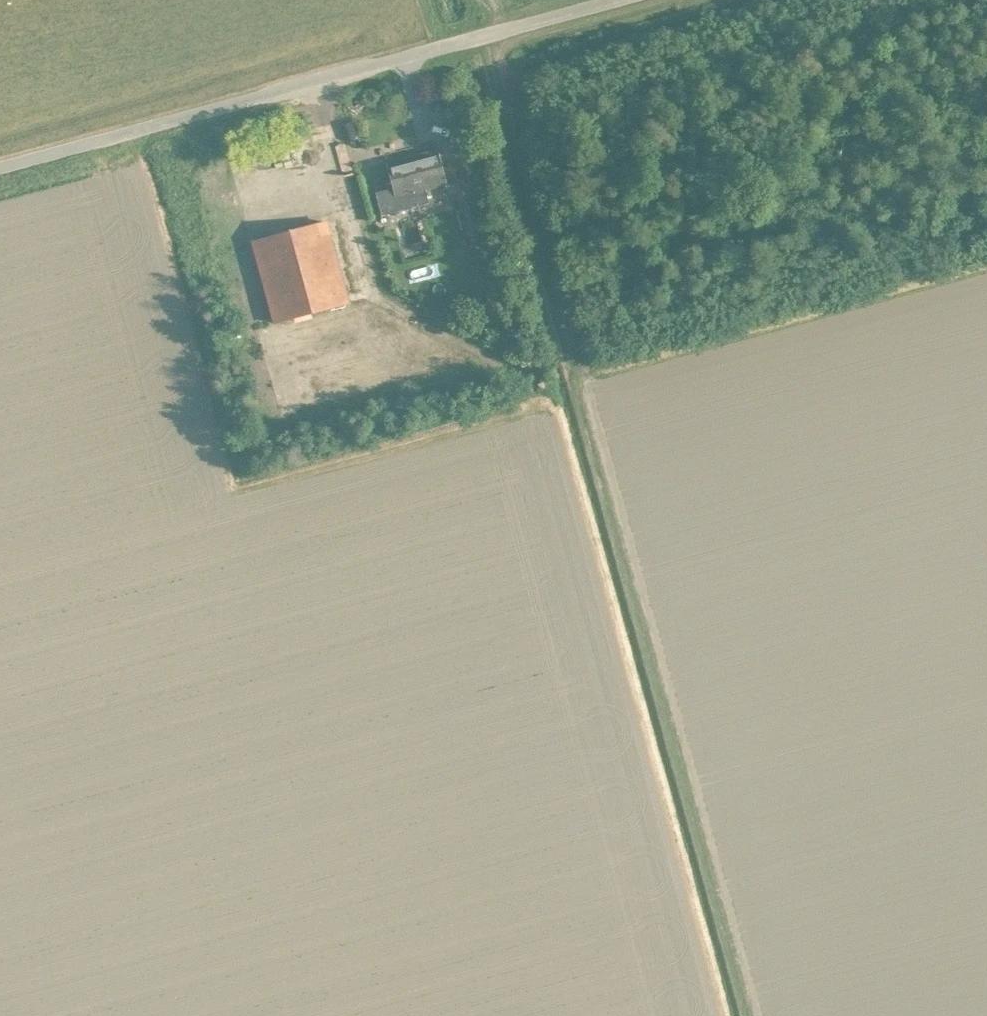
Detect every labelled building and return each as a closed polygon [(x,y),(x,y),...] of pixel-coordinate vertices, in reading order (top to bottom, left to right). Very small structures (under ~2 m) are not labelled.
[(388,185),(371,190),(377,213),(424,200),(420,187),(442,181),(432,147),(381,160),(388,185)] [(400,212),(380,218),(386,238),(406,232),(400,212)] [(269,320),(343,299),(322,219),(247,239),(269,320)]
